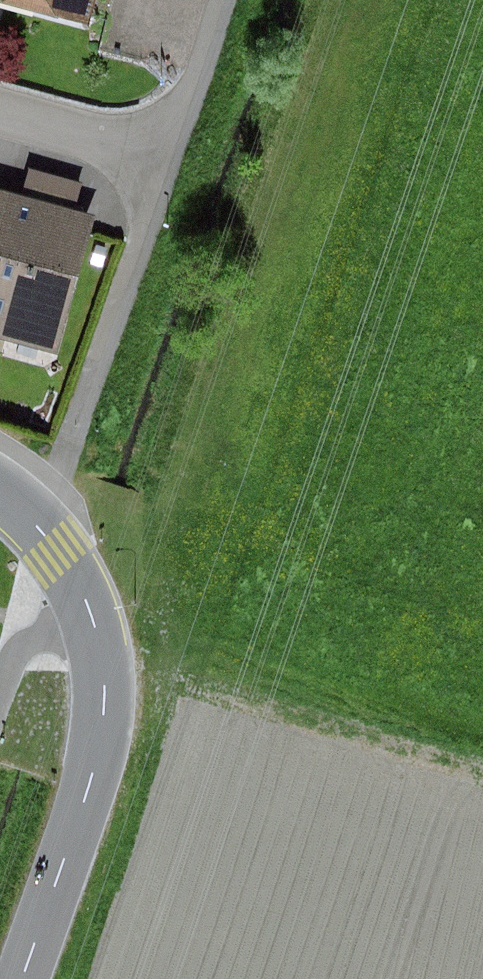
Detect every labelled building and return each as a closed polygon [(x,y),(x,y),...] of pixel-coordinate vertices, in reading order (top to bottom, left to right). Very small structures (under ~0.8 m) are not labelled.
[(102,0),(22,0),(97,19),(102,0)] [(68,340),(108,216),(0,181),(0,318),(68,340)]
